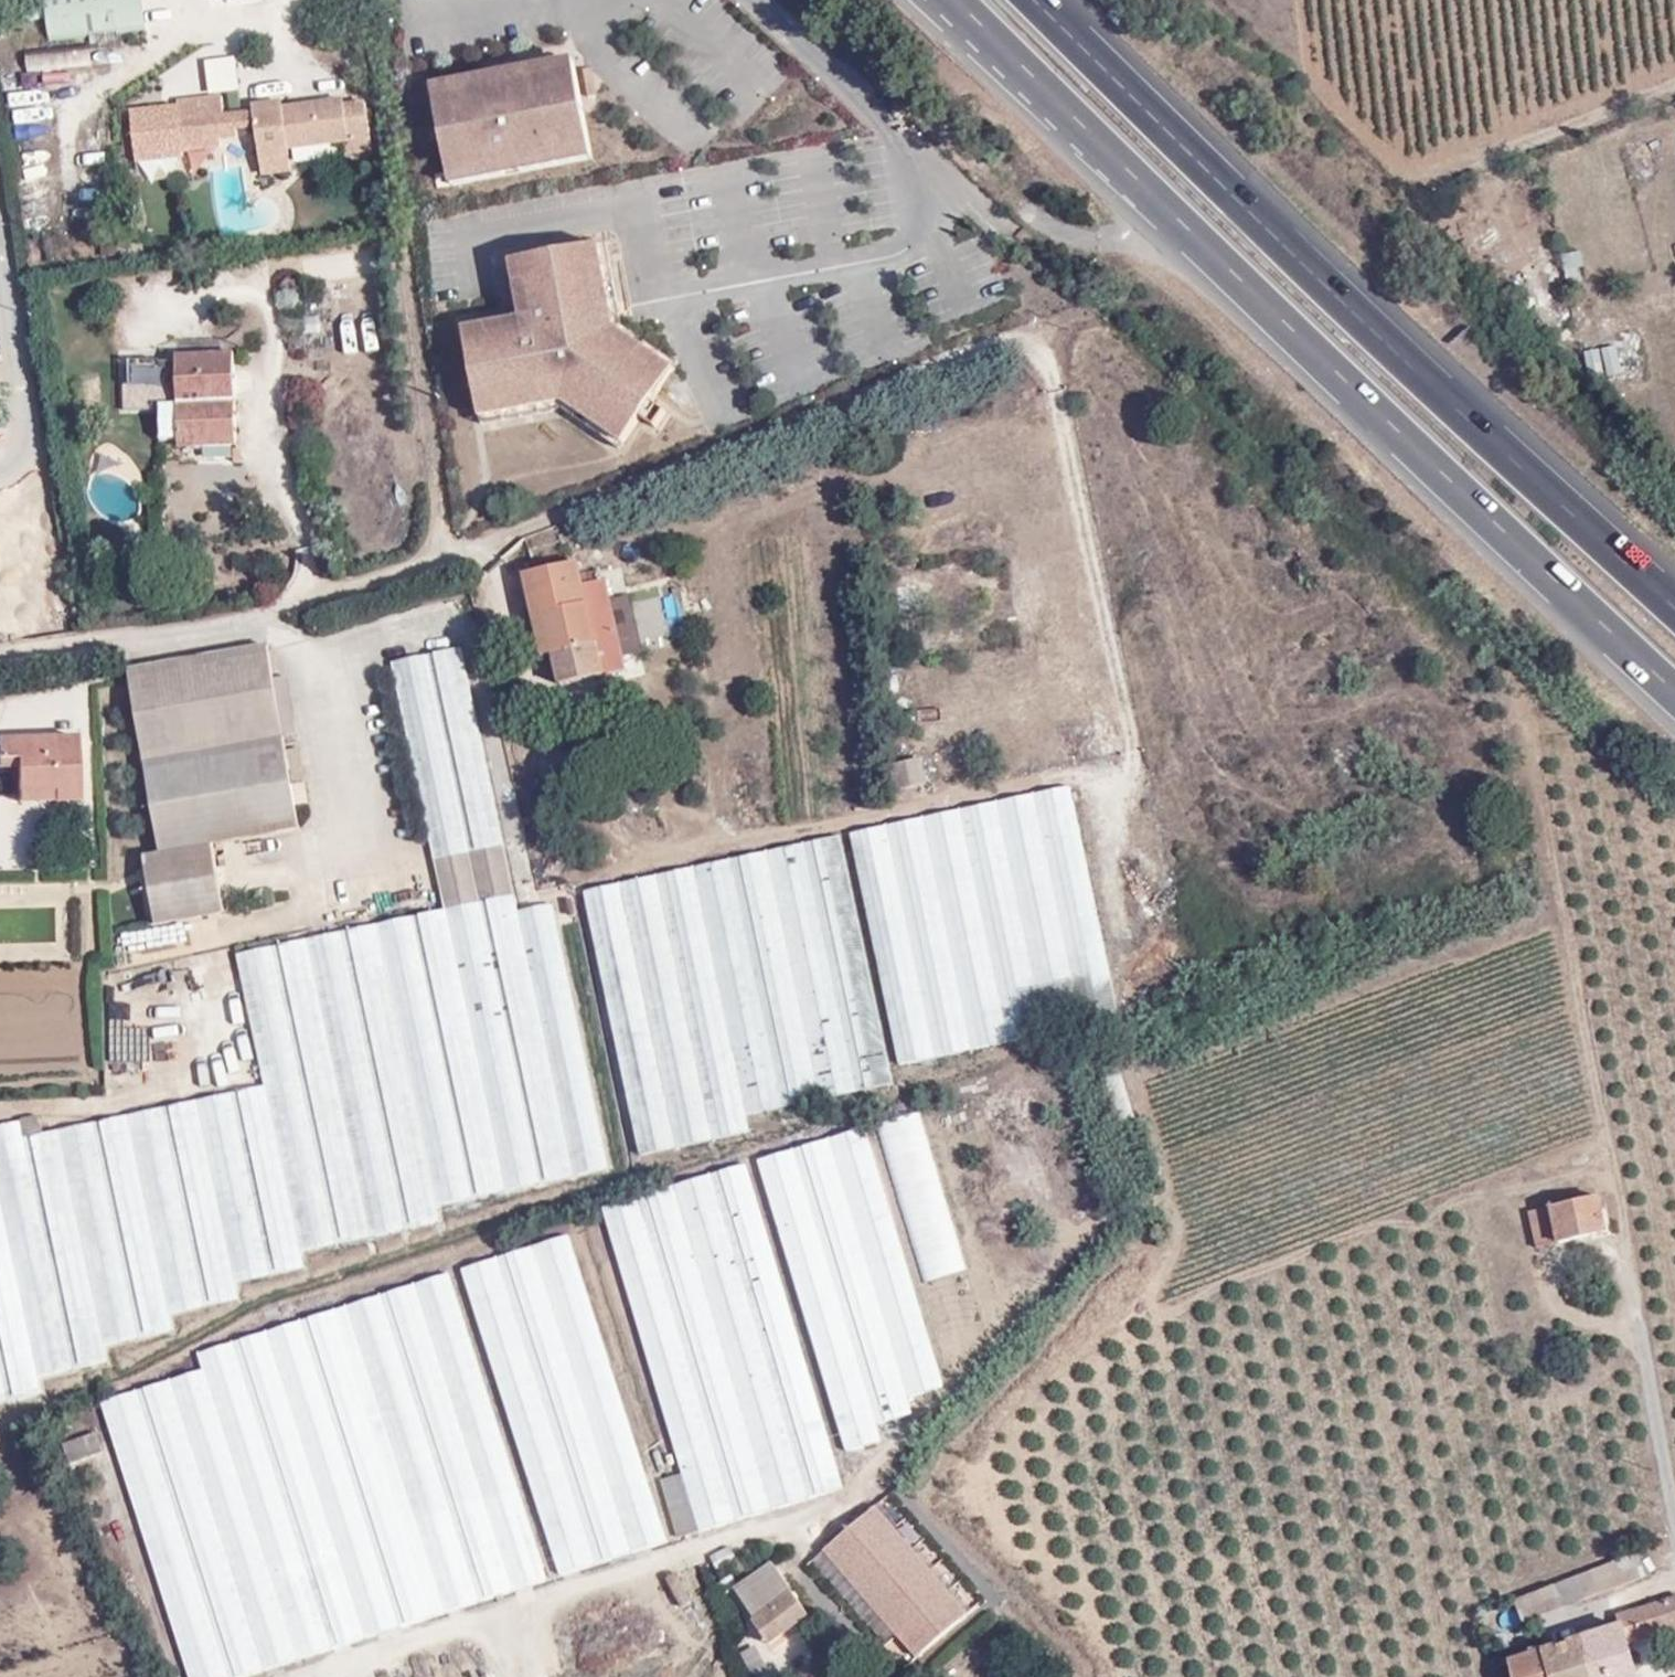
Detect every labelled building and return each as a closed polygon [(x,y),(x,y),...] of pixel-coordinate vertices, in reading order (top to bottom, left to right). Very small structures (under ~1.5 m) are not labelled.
[(49,39),(90,33),(91,42),(120,39),(119,31),(150,27),(146,0),(44,0),(49,39)] [(94,45),(25,50),(28,72),(97,64),(94,45)] [(205,58),(207,92),(239,91),(237,56),(205,58)] [(451,178),(592,152),(576,67),(525,76),(524,70),(523,69),(521,70),(518,68),(514,69),(514,68),(503,69),(502,70),(500,70),(494,72),(486,76),(486,77),(487,84),(435,93),(451,178)] [(286,93),(248,98),(250,109),(222,113),(219,95),(180,100),(180,104),(133,110),(139,158),(183,153),(182,148),(218,143),(217,136),(234,133),(233,124),(256,121),(263,171),(294,167),(292,148),(345,141),(347,157),(381,152),(373,92),(352,95),(351,89),(286,97),(286,93)] [(452,185),(594,158),(592,152),(451,178),(452,185)] [(609,243),(602,245),(617,327),(676,369),(680,364),(623,324),(609,243)] [(617,327),(602,245),(513,261),(523,318),(466,328),(482,417),(541,407),(539,394),(552,392),(624,444),(643,418),(656,428),(667,413),(652,402),(676,369),(617,327)] [(523,318),(513,261),(506,262),(516,312),(465,321),(466,328),(523,318)] [(178,365),(159,366),(163,440),(181,439),(181,447),(239,445),(236,356),(177,358),(178,365)] [(624,444),(552,392),(539,394),(541,407),(482,417),(484,424),(564,409),(620,449),(624,444)] [(581,559),(520,572),(539,656),(552,653),(559,685),(627,670),(606,578),(587,582),(581,559)] [(274,701),(270,674),(264,643),(128,671),(163,852),(146,855),(159,921),(228,906),(215,842),(299,823),(281,729),(296,727),(291,698),(274,701)] [(269,1085),(304,1250),(440,1222),(437,1202),(606,1167),(555,903),(520,910),(467,646),(394,662),(445,908),(242,951),(269,1085)] [(58,801),(84,799),(81,736),(0,739),(0,764),(0,768),(19,767),(21,793),(58,791),(58,801)] [(929,757),(894,761),(900,789),(933,783),(929,757)] [(899,1067),(1123,1020),(1072,784),(856,830),(899,1067)] [(846,833),(587,888),(640,1155),(749,1132),(749,1113),(894,1084),(846,833)] [(304,1250),(269,1085),(44,1132),(42,1117),(0,1126),(0,1404),(45,1395),(44,1379),(111,1365),(108,1345),(176,1331),(173,1314),(241,1300),(238,1283),(308,1268),(304,1250)] [(919,1114),(879,1126),(926,1282),(967,1269),(919,1114)] [(868,1126),(760,1160),(843,1453),(882,1443),(877,1425),(912,1415),(910,1398),(940,1389),(868,1126)] [(750,1166),(637,1199),(602,1207),(633,1308),(695,1533),(840,1490),(750,1166)] [(1605,1195),(1527,1210),(1535,1247),(1613,1231),(1605,1195)] [(570,1235),(470,1262),(464,1264),(558,1578),(663,1545),(638,1464),(605,1350),(570,1235)] [(348,1302),(435,1602),(438,1615),(544,1583),(449,1270),(348,1302)] [(104,1408),(188,1676),(235,1676),(431,1618),(336,1307),(196,1350),(200,1367),(100,1396),(104,1408)] [(888,1496),(815,1561),(907,1668),(983,1603),(888,1496)] [(1515,1602),(1526,1625),(1660,1572),(1651,1545),(1515,1602)] [(772,1562),(735,1588),(755,1617),(752,1620),(769,1646),(810,1618),(772,1562)] [(1636,1649),(1674,1638),(1674,1598),(1622,1614),(1621,1626),(1507,1659),(1513,1676),(1644,1676),(1636,1649)]
